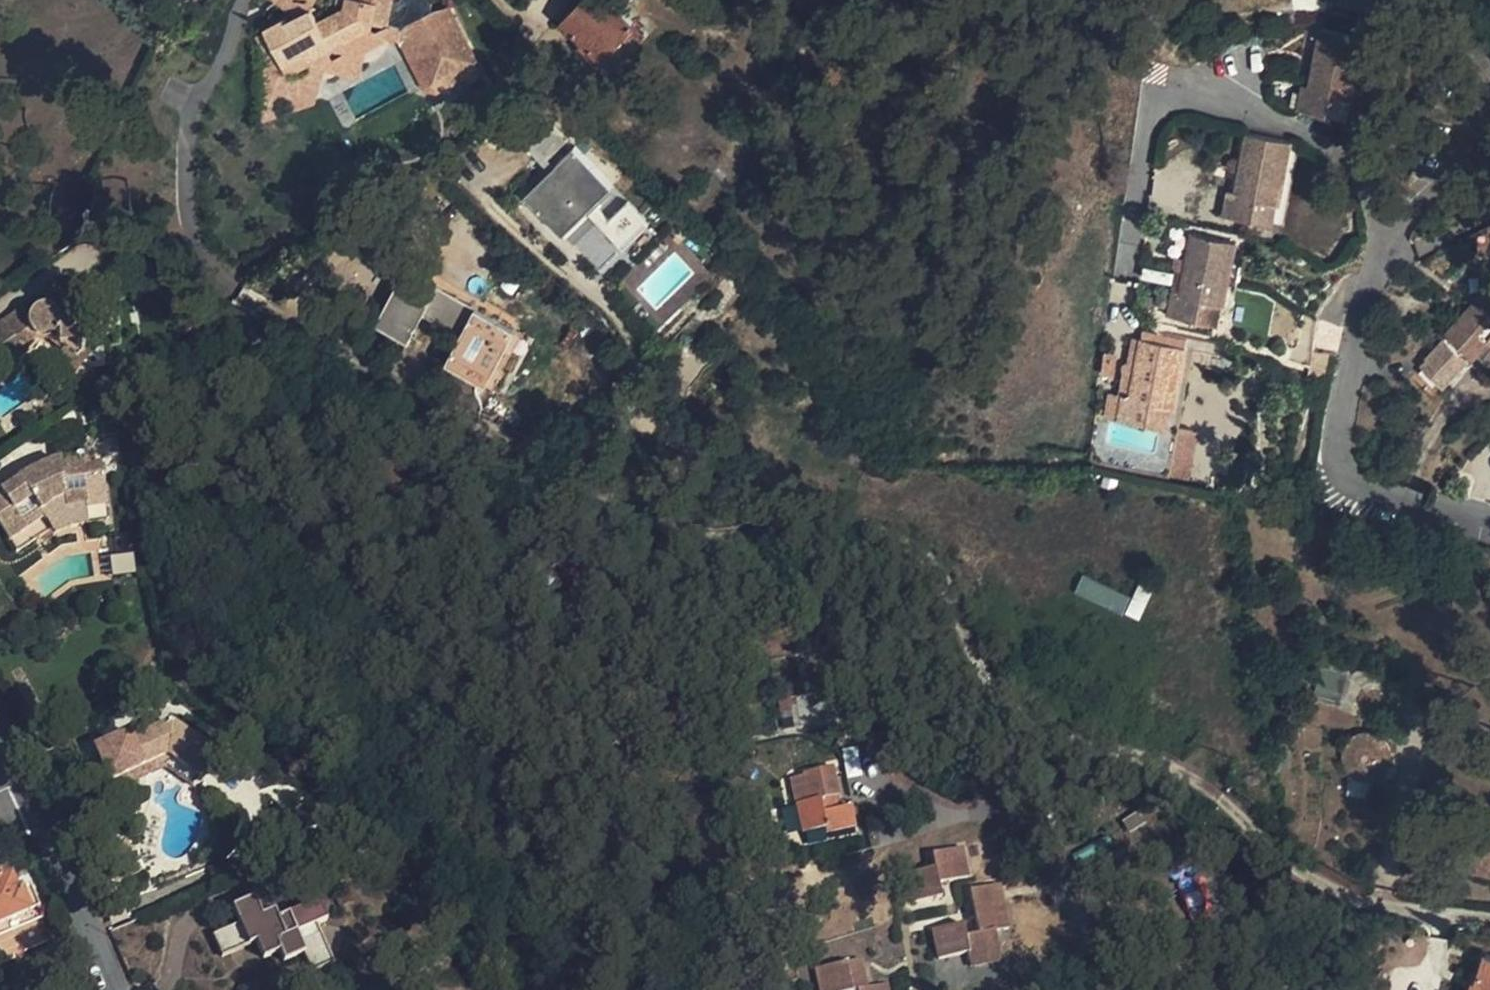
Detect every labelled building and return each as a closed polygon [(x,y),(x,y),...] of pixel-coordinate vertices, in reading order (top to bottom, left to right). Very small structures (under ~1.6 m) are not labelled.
[(367,32),(368,28),(387,33),(395,0),(357,0),(356,3),(346,1),(345,8),(332,14),(316,22),(313,17),(300,23),(296,16),(285,21),(281,19),(260,29),(262,32),(278,67),(270,71),(280,90),(322,70),(327,51),(367,32)] [(346,1),(339,0),(334,0),(332,14),(345,8),(346,1)] [(564,21),(604,60),(605,60),(613,68),(644,34),(636,25),(637,24),(619,7),(611,0),(583,0),(564,21)] [(1365,13),(1368,0),(1341,0),(1339,8),(1365,13)] [(1390,18),(1398,19),(1402,0),(1394,0),(1390,18)] [(300,23),(313,17),(310,9),(296,16),(300,23)] [(398,33),(434,108),(456,97),(448,80),(470,70),(442,12),(398,33)] [(278,67),(262,32),(254,36),(270,71),(278,67)] [(1293,93),(1288,118),(1317,123),(1321,104),(1343,108),(1356,44),(1312,37),(1301,94),(1293,93)] [(1321,104),(1317,123),(1339,127),(1343,108),(1321,104)] [(548,160),(564,145),(541,121),(518,144),(541,167),(548,160)] [(1227,201),(1223,228),(1250,233),(1254,213),(1277,216),(1289,154),(1246,146),(1235,203),(1227,201)] [(548,175),(521,201),(559,239),(583,216),(620,254),(645,229),(624,207),(605,226),(589,209),(608,191),(571,152),(555,168),(548,175)] [(1280,238),(1296,155),(1289,154),(1277,216),(1273,237),(1280,238)] [(548,160),(541,167),(548,175),(555,168),(548,160)] [(1254,213),(1250,233),(1273,237),(1277,216),(1254,213)] [(1213,321),(1224,259),(1181,252),(1171,309),(1163,308),(1159,333),(1188,338),(1192,318),(1213,321)] [(1213,321),(1210,342),(1216,343),(1231,260),(1224,259),(1213,321)] [(421,275),(391,329),(424,347),(453,293),(421,275)] [(1472,355),(1488,340),(1489,338),(1489,293),(1489,292),(1449,330),(1472,355)] [(40,307),(36,299),(0,324),(0,356),(8,366),(25,352),(23,349),(37,339),(46,339),(62,352),(54,361),(72,376),(92,354),(80,342),(77,304),(40,307)] [(491,314),(462,368),(503,391),(533,337),(491,314)] [(1188,338),(1210,342),(1213,321),(1192,318),(1188,338)] [(1438,351),(1423,367),(1445,388),(1460,371),(1438,351)] [(1119,408),(1114,437),(1142,442),(1146,421),(1170,425),(1181,366),(1134,358),(1125,409),(1119,408)] [(1174,447),(1187,367),(1181,366),(1170,425),(1167,446),(1174,447)] [(1146,421),(1142,442),(1167,446),(1170,425),(1146,421)] [(44,519),(56,534),(59,531),(64,529),(72,526),(80,525),(88,524),(86,510),(105,507),(101,466),(89,466),(85,440),(56,443),(59,460),(53,461),(45,465),(33,470),(19,478),(1,493),(0,493),(0,526),(10,540),(44,519)] [(1123,615),(1131,600),(1085,577),(1077,591),(1123,615)] [(809,675),(777,681),(782,710),(785,709),(793,708),(791,696),(812,693),(809,675)] [(108,780),(134,767),(140,764),(146,762),(152,763),(159,764),(186,785),(203,760),(156,726),(120,745),(116,737),(82,755),(103,796),(113,790),(108,780)] [(108,780),(113,790),(147,773),(148,773),(150,773),(151,773),(152,773),(153,774),(179,793),(186,785),(159,764),(152,763),(146,762),(140,764),(134,767),(108,780)] [(801,800),(806,829),(828,825),(829,829),(859,823),(855,801),(843,803),(834,805),(831,794),(841,792),(835,762),(805,768),(806,772),(794,775),(799,800),(801,800)] [(843,803),(841,792),(831,794),(834,805),(843,803)] [(940,866),(943,881),(947,881),(955,879),(972,876),(966,846),(937,852),(940,866)] [(1489,873),(1489,850),(1478,847),(1473,868),(1489,873)] [(910,871),(916,901),(946,895),(943,881),(940,866),(910,871)] [(41,909),(31,887),(16,894),(9,877),(0,881),(0,927),(41,909)] [(1004,884),(975,889),(979,906),(980,915),(984,933),(999,930),(1013,928),(1004,884)] [(299,958),(307,975),(329,965),(313,929),(324,925),(315,906),(277,921),(274,913),(262,917),(253,900),(231,910),(237,925),(210,935),(219,955),(254,940),(262,957),(276,952),(282,964),(299,958)] [(942,926),(938,927),(944,956),(973,950),(970,936),(967,921),(951,924),(942,926)] [(984,933),(970,936),(973,950),(976,965),(1005,959),(999,930),(984,933)] [(1483,945),(1475,973),(1478,975),(1476,987),(1468,984),(1466,989),(1489,989),(1489,948),(1483,945)] [(866,958),(822,967),(827,989),(854,989),(863,988),(873,986),(866,958)] [(1471,972),(1468,984),(1476,987),(1478,975),(1475,973),(1471,972)]
